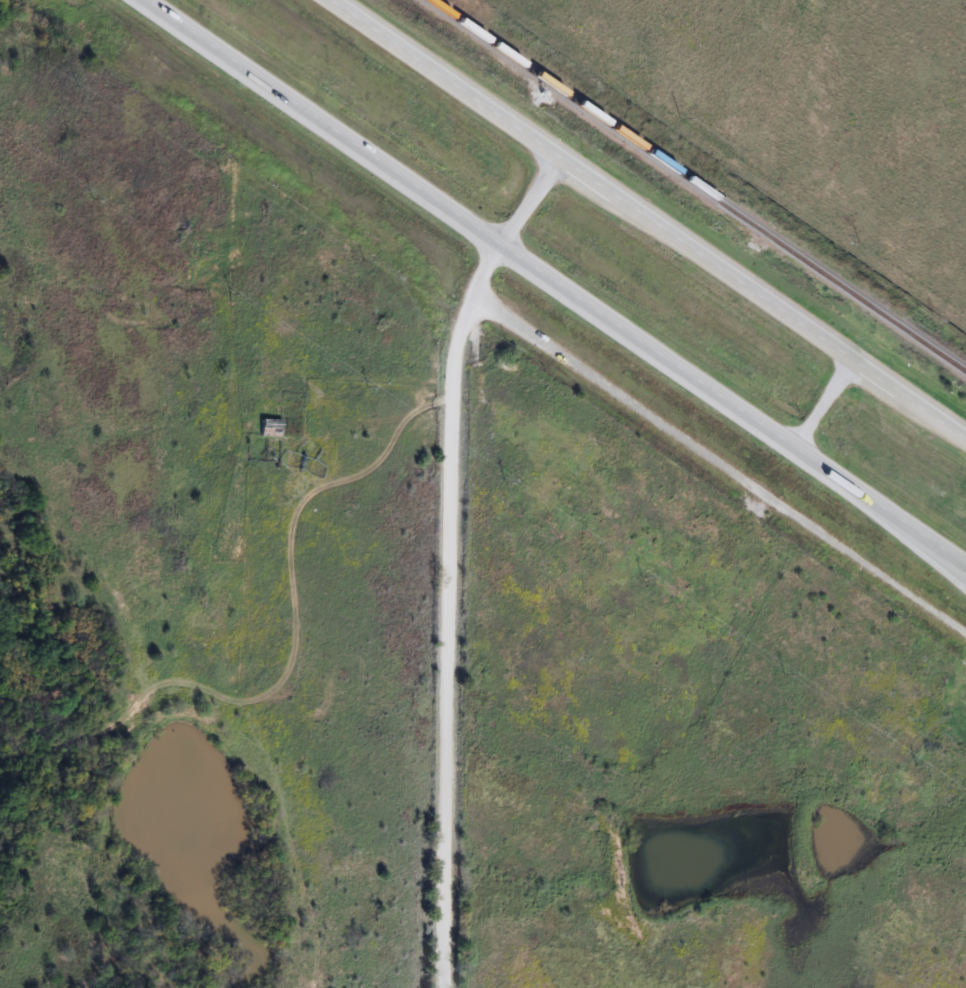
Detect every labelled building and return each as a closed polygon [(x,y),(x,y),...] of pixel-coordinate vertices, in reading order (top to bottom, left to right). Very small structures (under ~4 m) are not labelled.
[(256,436),(276,436),(276,420),(256,420),(256,436)]
